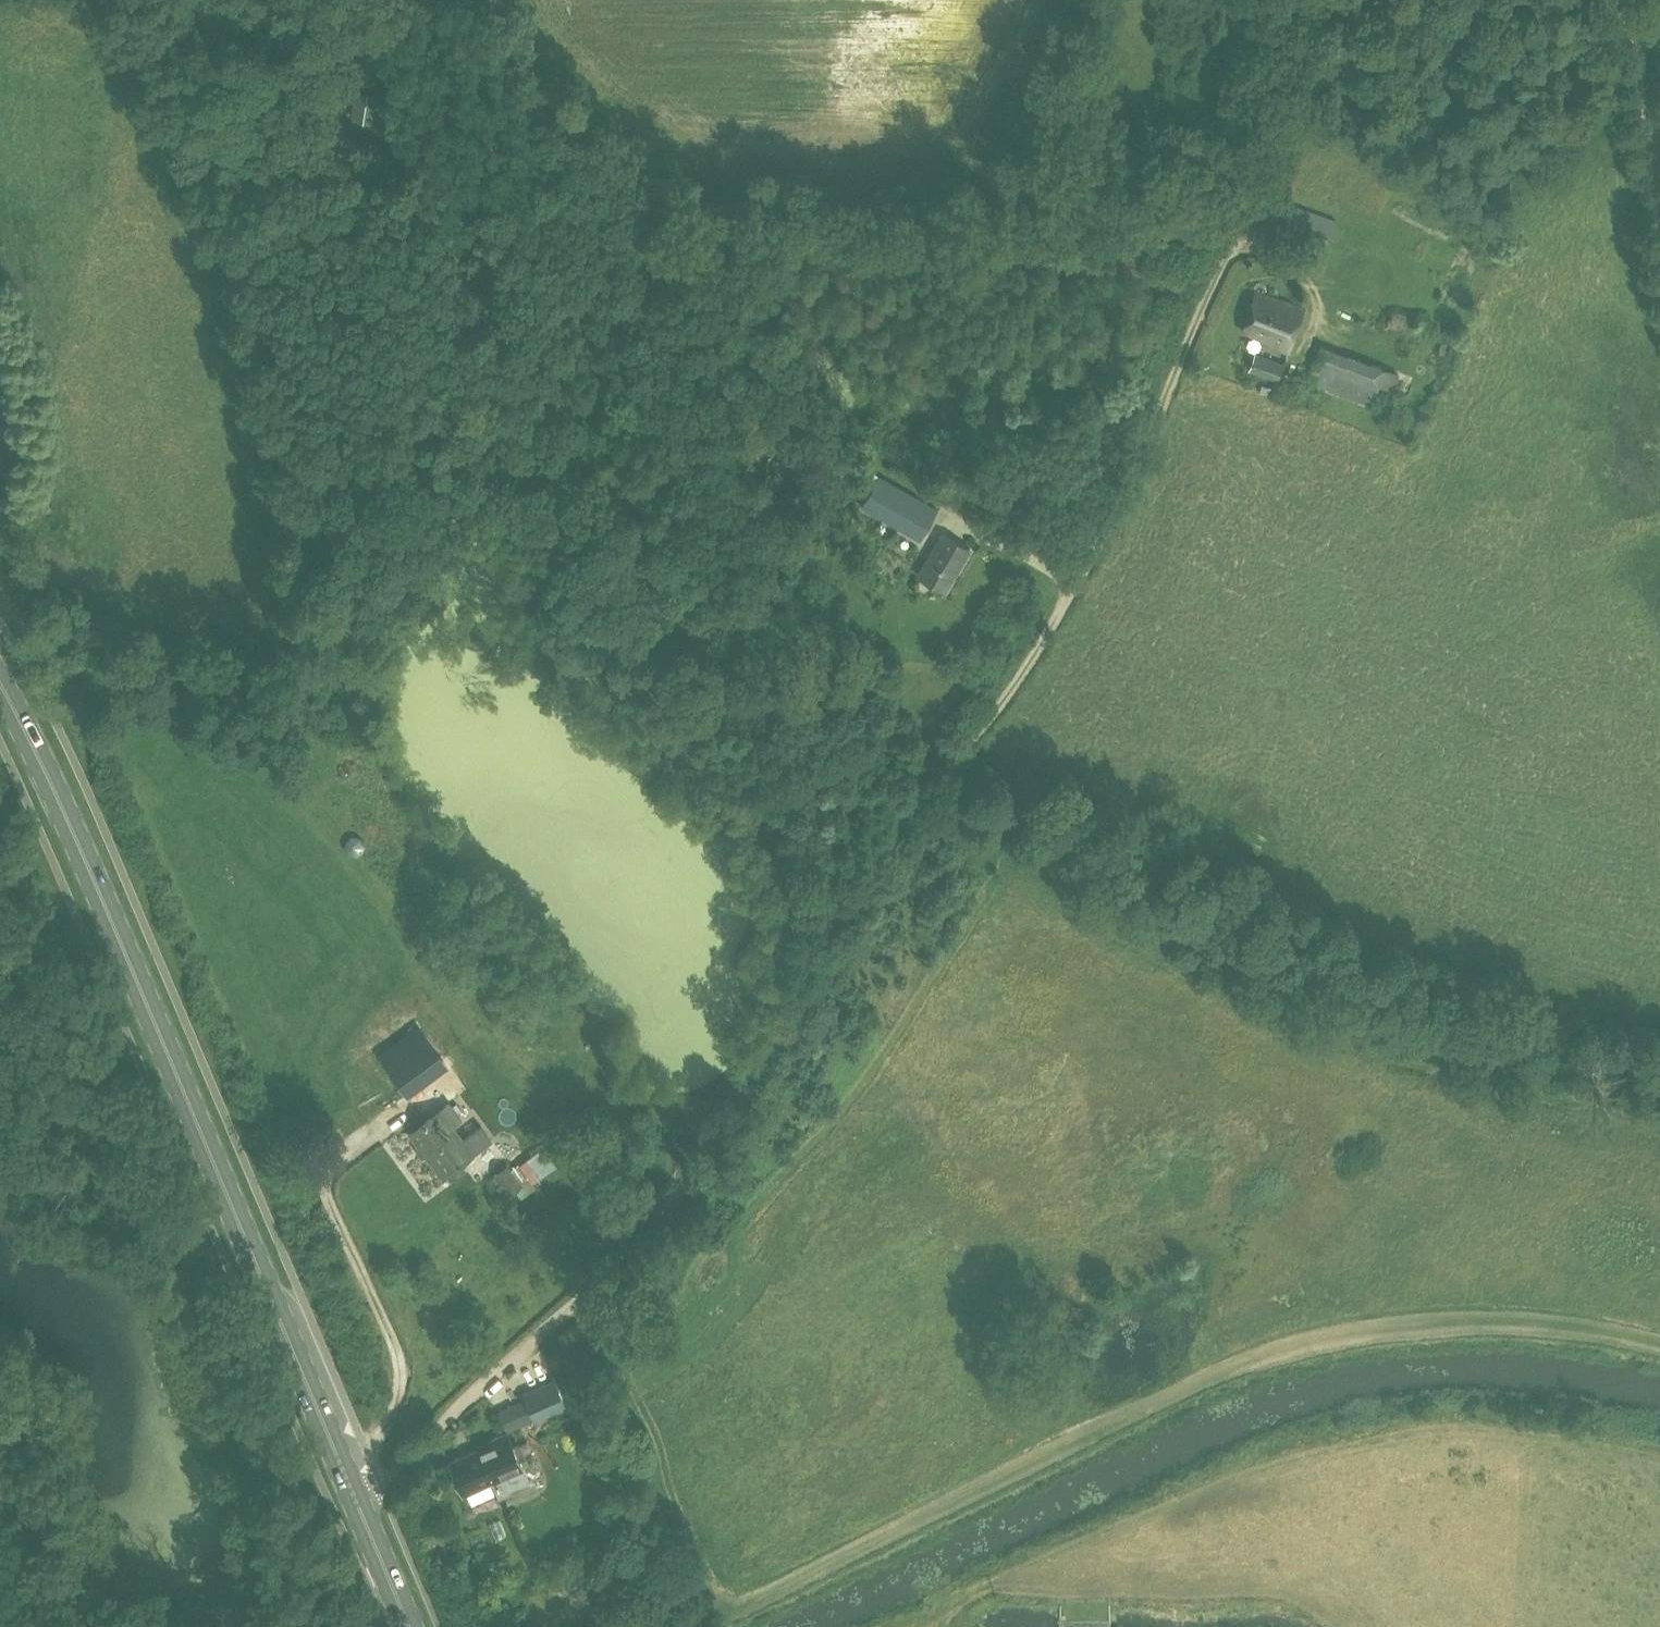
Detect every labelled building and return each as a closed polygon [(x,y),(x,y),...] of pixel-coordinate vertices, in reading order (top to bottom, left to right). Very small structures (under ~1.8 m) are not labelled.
[(363,90),(360,114),(374,116),(378,92),(363,90)] [(1280,236),(1314,247),(1318,238),(1330,242),(1338,220),(1291,204),(1280,236)] [(1264,344),(1288,353),(1304,309),(1257,292),(1243,331),(1265,340),(1264,344)] [(1307,384),(1372,407),(1380,385),(1385,369),(1321,345),(1307,384)] [(1248,370),(1277,382),(1284,364),(1255,352),(1248,370)] [(1385,369),(1380,385),(1390,389),(1396,373),(1385,369)] [(871,470),(859,491),(867,496),(879,475),(871,470)] [(860,508),(920,542),(939,509),(879,475),(867,496),(860,508)] [(918,576),(946,592),(970,550),(943,534),(918,576)] [(393,1043),(379,1053),(404,1087),(418,1077),(393,1043)] [(448,1102),(410,1130),(443,1175),(447,1172),(451,1178),(453,1176),(464,1169),(460,1163),(464,1159),(493,1138),(482,1124),(462,1139),(451,1123),(459,1117),(448,1102)] [(490,1177),(505,1197),(523,1183),(509,1163),(490,1177)] [(524,1393),(536,1421),(568,1407),(556,1380),(524,1393)] [(480,1449),(451,1462),(463,1493),(493,1480),(495,1484),(525,1471),(509,1433),(479,1446),(480,1449)]
